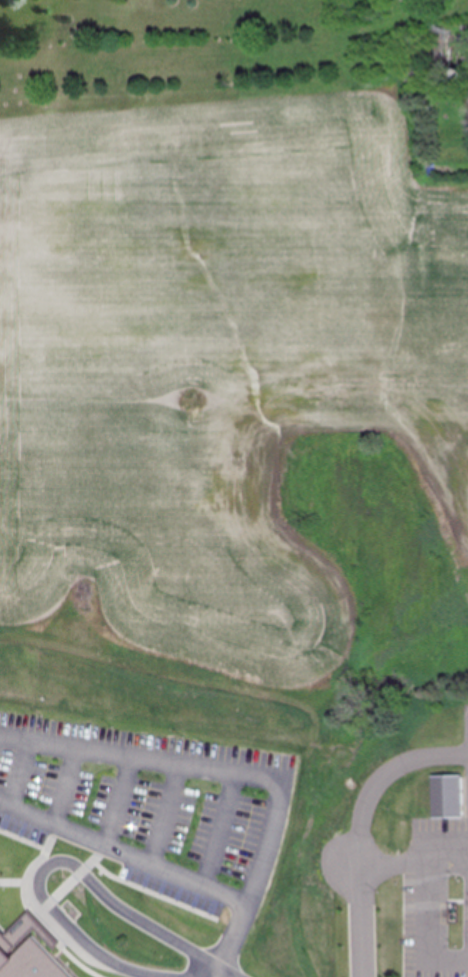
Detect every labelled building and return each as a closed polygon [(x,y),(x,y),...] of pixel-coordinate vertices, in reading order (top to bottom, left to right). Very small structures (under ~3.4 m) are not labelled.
[(436,66),(467,66),(467,25),(437,24),(436,66)] [(461,776),(430,776),(430,819),(461,819),(461,776)] [(43,945),(76,976),(0,976),(0,933),(26,907),(53,935),(50,938),(43,945)]
